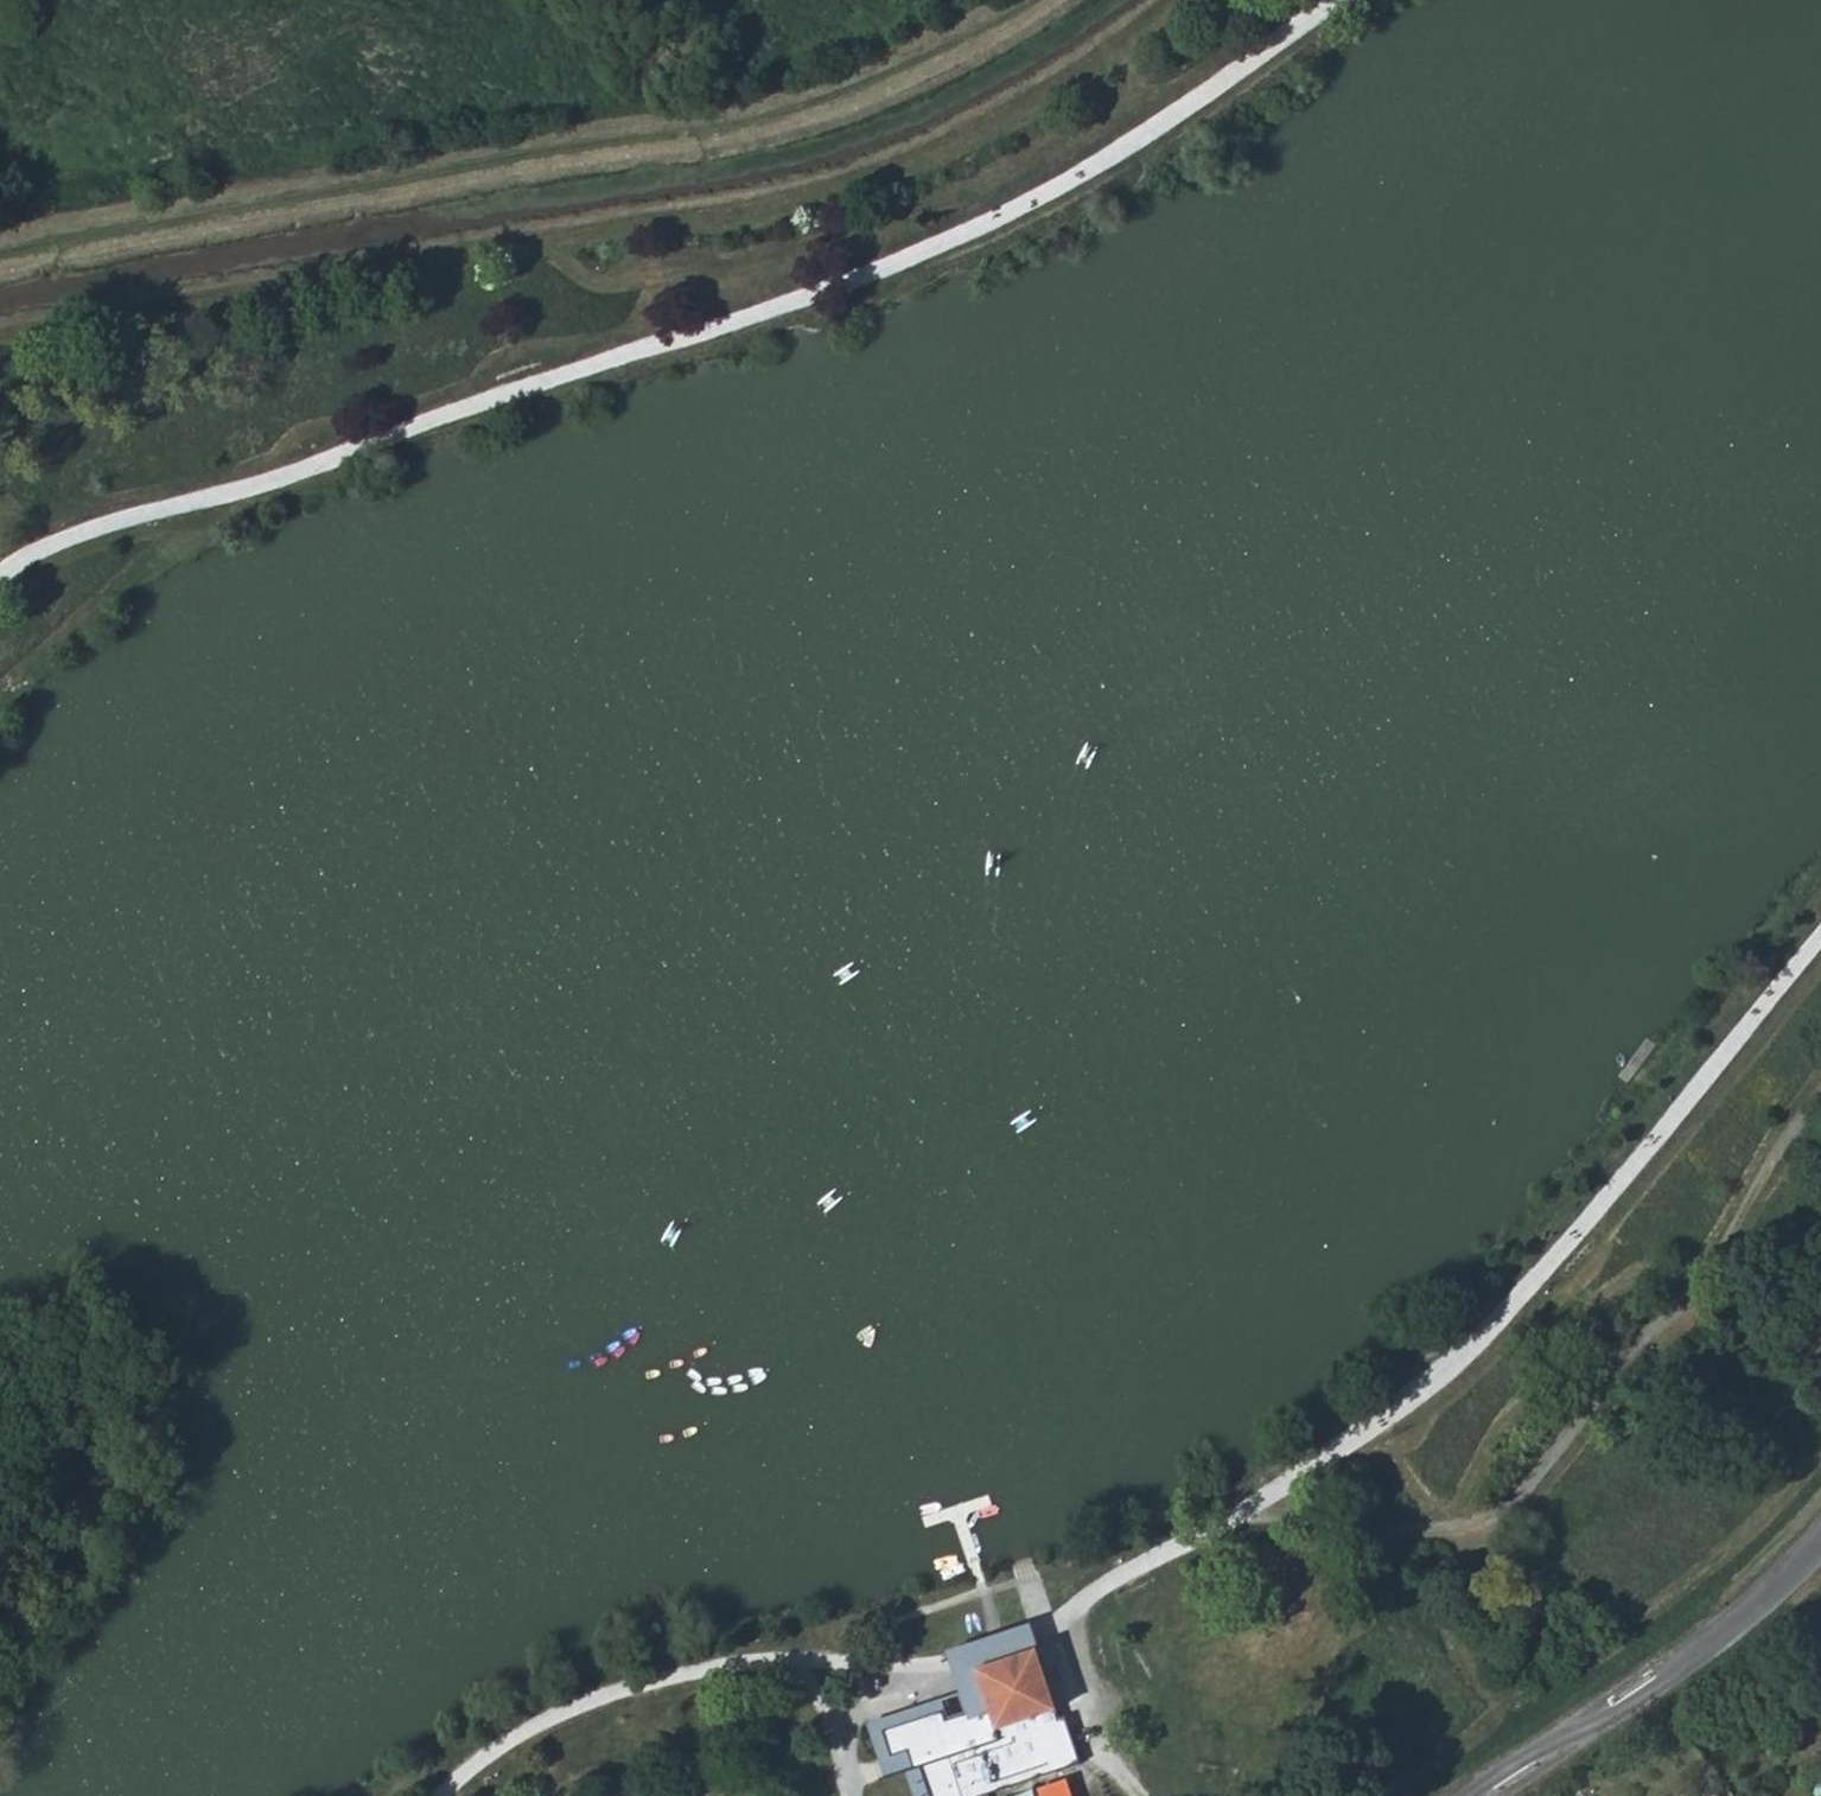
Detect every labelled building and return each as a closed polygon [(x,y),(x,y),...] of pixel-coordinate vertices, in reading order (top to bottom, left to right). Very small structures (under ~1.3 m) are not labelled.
[(945,1654),(960,1704),(981,1698),(974,1672),(1043,1649),(1035,1622),(945,1654)] [(974,1672),(981,1698),(960,1704),(875,1728),(891,1787),(928,1777),(934,1795),(1005,1795),(1091,1770),(1065,1708),(1043,1649),(974,1672)]
